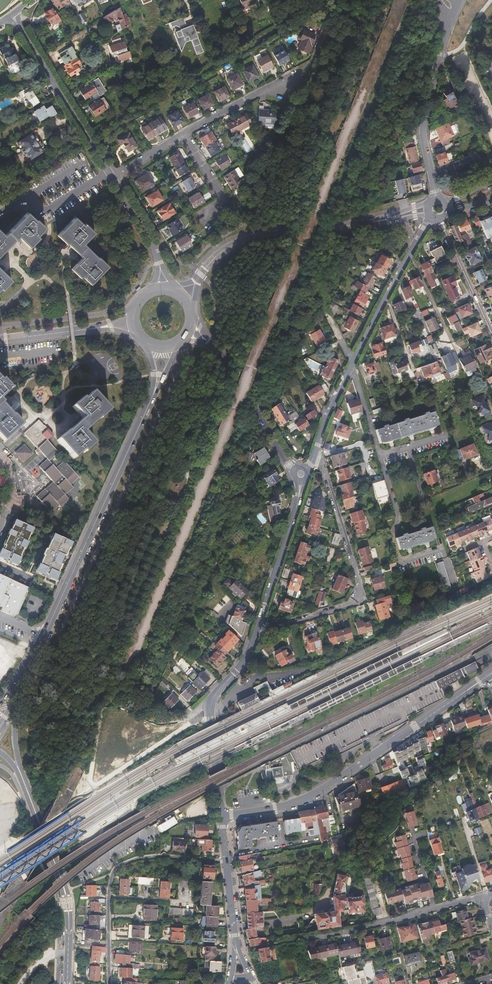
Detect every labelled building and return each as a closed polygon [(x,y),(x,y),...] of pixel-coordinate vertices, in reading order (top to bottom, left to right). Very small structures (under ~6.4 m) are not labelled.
[(68,0),(52,0),(59,11),(67,6),(69,10),(72,8),(68,0)] [(242,8),(250,5),(255,3),(256,2),(255,0),(256,0),(239,0),(242,8)] [(60,20),(52,7),(44,12),(47,17),(46,18),(47,20),(48,20),(52,25),(60,20)] [(119,7),(115,10),(102,18),(105,22),(117,15),(121,30),(126,27),(125,25),(122,15),(119,7)] [(88,23),(82,12),(77,15),(84,25),(88,23)] [(176,26),(179,28),(185,25),(183,19),(170,23),(172,28),(176,26)] [(194,27),(191,29),(190,30),(191,32),(189,33),(189,31),(187,32),(187,31),(182,33),(180,32),(178,33),(175,32),(174,32),(179,46),(180,43),(183,45),(185,42),(186,41),(192,39),(197,53),(203,51),(194,27)] [(298,49),(309,53),(312,45),(312,44),(315,35),(304,30),(300,39),(302,40),(298,49)] [(115,52),(117,56),(119,63),(131,58),(129,52),(127,52),(127,51),(126,52),(126,49),(126,48),(126,47),(124,41),(121,42),(121,41),(120,41),(119,40),(120,39),(119,35),(111,40),(113,46),(108,47),(111,54),(112,53),(115,52)] [(19,59),(11,48),(9,49),(6,46),(0,49),(0,52),(1,55),(3,54),(6,59),(5,59),(8,65),(19,59)] [(279,65),(289,59),(284,50),(274,55),(279,65)] [(264,72),(273,67),(266,55),(257,60),(264,72)] [(77,57),(63,66),(69,76),(71,74),(73,78),(85,70),(77,57)] [(249,81),(258,76),(252,65),(243,70),(249,81)] [(233,90),(242,85),(236,73),(227,78),(233,90)] [(93,100),(106,91),(98,78),(79,90),(85,99),(90,96),(93,100)] [(220,101),(229,96),(224,86),(214,91),(220,101)] [(450,100),(446,101),(450,110),(462,106),(454,86),(449,88),(450,91),(447,92),(449,97),(450,100)] [(27,87),(17,93),(21,99),(25,96),(32,106),(38,102),(31,90),(30,91),(27,87)] [(204,109),(214,104),(208,95),(199,100),(204,109)] [(109,107),(103,97),(89,106),(95,115),(109,107)] [(189,117),(198,112),(193,103),(184,108),(189,117)] [(50,118),(56,114),(51,106),(45,109),(43,106),(36,110),(35,108),(33,110),(40,121),(48,116),(50,118)] [(258,123),(265,124),(265,122),(275,122),(275,120),(276,120),(276,119),(275,119),(276,110),(263,110),(263,107),(259,106),(258,123)] [(173,126),(183,121),(178,111),(168,116),(173,126)] [(237,119),(242,129),(244,128),(246,130),(252,127),(246,114),(237,119)] [(150,122),(158,135),(167,129),(159,116),(150,122)] [(242,129),(237,119),(227,124),(233,134),(242,129)] [(158,135),(150,122),(141,127),(149,140),(158,135)] [(449,123),(436,128),(442,141),(454,136),(449,123)] [(215,141),(216,140),(211,132),(200,138),(206,147),(215,141)] [(128,152),(137,147),(129,133),(118,139),(121,145),(123,144),(128,152)] [(30,160),(42,152),(31,134),(19,142),(30,160)] [(215,141),(206,147),(211,156),(220,150),(215,141)] [(405,145),(410,163),(419,161),(415,147),(414,147),(413,143),(405,145)] [(175,166),(183,162),(178,152),(169,157),(175,166)] [(443,152),(435,155),(439,165),(447,162),(447,161),(448,160),(447,157),(446,158),(443,152)] [(478,157),(475,153),(468,156),(472,164),(473,163),(478,161),(479,161),(478,157)] [(230,165),(224,155),(215,161),(221,170),(230,165)] [(472,164),(468,156),(453,163),(456,171),(465,167),(467,166),(467,165),(466,165),(470,163),(470,164),(471,164),(472,164)] [(183,162),(175,166),(174,167),(179,176),(188,171),(183,162)] [(418,162),(410,165),(413,174),(420,171),(418,162)] [(240,178),(235,170),(224,176),(232,190),(242,184),(239,178),(240,178)] [(154,184),(147,173),(136,180),(142,191),(154,184)] [(421,174),(409,178),(410,182),(407,183),(408,186),(411,186),(412,191),(422,188),(419,179),(423,178),(421,174)] [(195,186),(190,178),(182,182),(188,192),(193,189),(192,188),(195,186)] [(395,180),(398,194),(407,192),(403,178),(395,180)] [(163,200),(157,190),(146,197),(152,207),(163,200)] [(204,201),(199,192),(188,199),(194,208),(204,201)] [(158,210),(164,220),(175,213),(169,203),(158,210)] [(5,250),(7,247),(19,236),(21,238),(23,240),(30,247),(39,236),(38,235),(46,227),(37,218),(36,220),(27,212),(5,234),(0,229),(0,254),(5,250)] [(480,221),(477,215),(472,217),(476,227),(479,226),(481,230),(483,230),(480,221)] [(480,221),(483,230),(487,238),(491,236),(491,216),(480,221)] [(58,235),(67,244),(68,243),(71,245),(82,257),(80,259),(78,262),(71,268),(81,277),(83,276),(92,284),(109,266),(100,257),(99,258),(84,244),(95,232),(85,223),(84,224),(76,217),(58,235)] [(182,229),(176,219),(167,225),(172,235),(182,229)] [(467,219),(457,223),(460,231),(464,229),(465,230),(466,230),(466,231),(468,233),(471,232),(468,225),(469,224),(467,219)] [(463,241),(461,236),(455,224),(449,226),(457,243),(463,241)] [(463,241),(467,250),(473,248),(467,234),(461,236),(463,241)] [(192,245),(186,235),(175,242),(180,252),(192,245)] [(446,258),(440,246),(430,251),(432,256),(434,255),(435,258),(430,260),(432,265),(446,258)] [(467,250),(464,252),(471,266),(483,260),(476,246),(473,248),(467,250)] [(386,255),(385,254),(384,256),(378,253),(374,261),(376,262),(387,268),(391,260),(386,257),(386,255)] [(387,268),(376,262),(372,269),(383,275),(387,268)] [(420,265),(425,274),(430,272),(432,271),(428,262),(420,265)] [(5,273),(2,270),(0,268),(0,287),(2,288),(11,279),(5,273)] [(482,269),(476,271),(481,281),(486,279),(483,271),(482,269)] [(377,277),(368,272),(363,283),(369,287),(373,289),(374,285),(373,284),(374,282),(377,277)] [(432,278),(433,278),(430,272),(425,274),(431,287),(434,285),(436,285),(435,283),(434,283),(432,278)] [(423,285),(419,276),(411,281),(414,289),(423,285)] [(452,276),(447,279),(451,287),(454,286),(456,285),(452,276)] [(451,287),(447,279),(443,281),(452,301),(459,297),(454,286),(451,287)] [(359,296),(367,300),(370,295),(365,293),(366,292),(367,292),(369,287),(363,283),(357,281),(355,286),(362,290),(361,291),(359,296)] [(408,286),(401,290),(405,299),(406,298),(407,300),(408,299),(407,298),(412,295),(408,286)] [(367,300),(359,296),(355,304),(363,308),(367,300)] [(405,307),(402,299),(392,303),(397,315),(400,313),(398,310),(405,307)] [(335,304),(332,303),(330,308),(334,316),(339,306),(335,304)] [(363,308),(355,304),(353,303),(350,309),(349,311),(351,312),(351,311),(360,315),(363,308)] [(422,316),(418,307),(417,304),(414,306),(415,309),(412,311),(417,322),(415,323),(419,331),(425,328),(427,327),(422,316)] [(472,313),(468,304),(453,310),(454,313),(456,316),(460,314),(461,318),(472,313)] [(429,313),(422,316),(427,327),(434,324),(429,313)] [(456,316),(454,313),(446,317),(449,323),(451,323),(454,329),(461,326),(456,316)] [(317,323),(325,318),(323,315),(315,319),(317,323)] [(346,327),(348,328),(351,329),(354,331),(360,320),(351,316),(348,323),(345,321),(344,323),(346,327)] [(477,322),(462,329),(464,334),(469,332),(471,337),(481,332),(477,322)] [(386,326),(390,337),(396,335),(396,336),(398,336),(395,326),(393,327),(392,324),(386,326)] [(390,337),(386,326),(381,328),(385,338),(390,337)] [(314,339),(322,335),(319,330),(316,331),(315,329),(311,331),(312,334),(311,334),(314,339)] [(322,335),(314,339),(317,344),(319,346),(323,344),(322,341),(325,340),(322,335)] [(418,343),(410,346),(411,350),(410,350),(411,354),(415,352),(416,354),(421,352),(419,347),(422,346),(421,342),(418,343)] [(387,354),(383,343),(374,346),(375,350),(373,350),(375,357),(387,354)] [(480,349),(476,351),(482,363),(490,359),(487,352),(491,349),(489,345),(485,347),(483,345),(479,347),(480,349)] [(455,350),(441,356),(448,372),(448,373),(458,369),(455,364),(460,362),(459,359),(455,350)] [(460,362),(465,372),(467,376),(469,377),(472,375),(472,374),(470,369),(476,366),(471,354),(459,359),(460,362)] [(326,367),(334,371),(338,362),(333,359),(333,360),(329,358),(327,362),(328,363),(326,367)] [(389,363),(393,374),(407,369),(405,365),(408,364),(406,360),(403,361),(395,363),(394,361),(389,363)] [(436,361),(420,368),(424,377),(432,374),(434,378),(441,375),(440,373),(444,371),(441,364),(437,365),(436,361)] [(372,363),(365,366),(367,374),(375,372),(372,363)] [(334,371),(326,367),(323,371),(322,370),(320,375),(324,377),(329,380),(334,371)] [(2,397),(5,394),(11,389),(2,379),(0,380),(0,399),(2,397)] [(319,386),(323,392),(329,389),(324,383),(319,386)] [(324,394),(323,392),(319,386),(319,385),(316,387),(306,393),(311,401),(324,394)] [(73,407),(80,414),(82,417),(84,419),(75,427),(72,430),(69,432),(68,431),(58,440),(74,459),(84,451),(85,453),(95,444),(85,432),(100,418),(101,419),(110,411),(93,392),(85,400),(83,398),(73,407)] [(483,414),(490,411),(487,403),(485,401),(484,397),(483,395),(477,397),(478,398),(476,399),(475,398),(471,400),(473,405),(478,408),(478,413),(483,414)] [(346,401),(349,412),(361,408),(358,397),(346,401)] [(4,440),(23,423),(14,413),(13,414),(11,411),(0,399),(0,435),(4,440)] [(277,417),(284,412),(279,405),(272,409),(277,417)] [(306,415),(305,413),(304,414),(307,420),(316,415),(314,410),(312,411),(306,415)] [(284,412),(277,417),(282,424),(289,419),(284,412)] [(309,427),(303,417),(302,416),(299,417),(296,412),(290,416),(293,422),(296,426),(300,433),(309,427)] [(392,441),(409,435),(412,434),(429,429),(433,428),(438,426),(434,412),(429,414),(428,413),(425,414),(426,415),(408,421),(408,419),(404,421),(405,422),(388,428),(387,426),(384,427),(385,429),(376,432),(380,445),(389,442),(392,441)] [(40,420),(25,433),(38,448),(37,450),(39,452),(42,450),(49,459),(51,460),(60,452),(49,439),(53,435),(40,420)] [(488,423),(482,426),(485,434),(489,434),(488,440),(491,441),(491,421),(488,423)] [(338,429),(336,435),(347,439),(351,430),(346,428),(346,427),(342,426),(341,430),(338,429)] [(459,450),(463,459),(465,459),(476,455),(472,445),(459,450)] [(25,446),(16,453),(24,461),(33,454),(25,446)] [(255,453),(261,462),(268,457),(263,449),(255,453)] [(343,454),(331,457),(335,468),(346,465),(343,454)] [(51,460),(49,459),(40,467),(54,482),(38,496),(57,518),(65,510),(66,511),(75,504),(71,499),(79,491),(76,488),(84,481),(69,464),(61,471),(51,460)] [(347,468),(337,471),(340,482),(351,479),(347,468)] [(267,474),(263,477),(269,487),(280,480),(273,470),(271,471),(270,470),(266,473),(267,474)] [(427,485),(437,481),(433,471),(423,475),(427,485)] [(8,477),(0,478),(0,484),(1,487),(10,486),(8,477)] [(384,480),(371,484),(375,499),(388,495),(384,480)] [(311,486),(305,504),(320,508),(323,500),(317,498),(320,488),(311,486)] [(343,500),(353,497),(351,492),(341,495),(343,500)] [(278,495),(270,500),(271,506),(267,507),(268,511),(272,510),(273,515),(273,516),(279,515),(278,509),(280,508),(278,495)] [(353,497),(343,500),(344,506),(345,505),(346,509),(353,507),(352,503),(354,503),(353,497)] [(482,501),(480,502),(475,504),(474,505),(475,507),(480,505),(481,507),(491,502),(491,497),(488,499),(482,501)] [(475,507),(474,505),(468,508),(470,512),(491,503),(491,502),(481,507),(480,505),(475,507)] [(319,511),(312,509),(309,520),(311,521),(309,525),(319,528),(321,521),(320,521),(322,516),(318,515),(319,511)] [(355,527),(364,525),(362,519),(364,519),(361,511),(351,513),(349,514),(352,522),(353,522),(355,527)] [(0,555),(0,557),(17,564),(33,527),(15,520),(0,555)] [(483,524),(487,532),(491,530),(491,520),(483,524)] [(483,524),(475,527),(478,536),(479,538),(483,536),(482,534),(487,532),(483,524)] [(319,528),(309,525),(307,532),(316,535),(319,528)] [(364,525),(355,527),(357,533),(360,532),(361,535),(366,533),(365,531),(366,530),(364,525)] [(456,535),(465,531),(465,530),(464,530),(463,527),(456,530),(457,532),(455,532),(456,535)] [(475,527),(465,531),(469,541),(472,540),(472,538),(478,536),(475,527)] [(399,550),(406,548),(409,547),(424,543),(427,542),(435,539),(431,528),(424,530),(423,528),(420,529),(420,531),(406,535),(406,534),(402,535),(403,536),(396,539),(399,550)] [(445,539),(456,535),(455,532),(453,533),(452,531),(444,534),(446,538),(445,538),(445,539)] [(465,531),(456,535),(460,543),(465,541),(466,543),(469,541),(465,531)] [(341,538),(340,535),(335,533),(332,544),(339,546),(341,538)] [(72,541),(54,534),(37,572),(55,579),(72,541)] [(456,535),(445,539),(449,548),(455,545),(456,547),(460,545),(460,543),(456,535)] [(297,553),(305,555),(307,551),(308,551),(310,547),(305,546),(306,545),(301,543),(297,553)] [(360,557),(370,555),(368,548),(358,550),(360,557)] [(469,563),(482,558),(477,548),(466,553),(470,561),(468,562),(469,563)] [(310,557),(305,555),(297,553),(294,562),(300,564),(300,563),(304,565),(305,560),(304,560),(305,559),(309,560),(310,557)] [(370,555),(360,557),(362,564),(372,561),(370,555)] [(461,570),(458,558),(452,560),(456,571),(461,570)] [(485,568),(482,558),(469,563),(469,565),(471,564),(475,572),(484,568),(485,568)] [(216,564),(213,562),(208,574),(211,576),(216,564)] [(284,568),(282,576),(288,578),(290,570),(284,568)] [(488,578),(484,568),(475,572),(470,574),(471,575),(474,574),(477,583),(488,578)] [(0,572),(0,605),(3,606),(2,608),(4,608),(3,610),(16,616),(17,613),(19,613),(31,586),(0,572)] [(291,582),(300,585),(303,578),(293,575),(291,582)] [(341,584),(344,586),(347,579),(338,575),(335,582),(341,584)] [(373,585),(383,582),(382,579),(384,578),(383,576),(371,580),(373,585)] [(445,578),(448,587),(455,585),(452,576),(445,578)] [(236,580),(236,582),(234,584),(230,581),(226,585),(230,588),(229,589),(241,599),(247,592),(248,591),(236,580)] [(300,585),(291,582),(286,595),(294,598),(296,592),(298,592),(300,585)] [(341,584),(335,582),(332,589),(342,593),(344,586),(341,584)] [(383,582),(373,585),(374,590),(384,587),(383,582)] [(316,606),(318,607),(320,601),(322,596),(323,593),(319,591),(315,606),(316,606)] [(389,596),(375,600),(377,605),(375,606),(379,620),(389,617),(386,607),(392,605),(389,596)] [(274,599),(273,603),(280,605),(279,609),(290,613),(293,604),(288,602),(288,601),(285,600),(283,604),(281,604),(281,601),(274,599)] [(246,608),(246,609),(249,606),(244,601),(241,604),(246,608)] [(246,608),(237,605),(233,617),(228,616),(225,622),(229,627),(241,637),(246,624),(241,622),(246,608)] [(213,618),(208,613),(207,612),(204,616),(210,621),(213,618)] [(371,628),(369,622),(365,623),(363,624),(362,621),(355,623),(359,637),(366,634),(366,633),(372,631),(371,628)] [(341,631),(344,640),(351,638),(348,629),(341,631)] [(238,640),(228,631),(225,634),(226,635),(222,640),(221,639),(214,648),(223,656),(238,640)] [(332,641),(333,645),(337,644),(337,643),(344,640),(341,631),(334,633),(334,632),(326,634),(328,642),(332,641)] [(321,647),(318,639),(316,633),(311,635),(304,637),(307,646),(305,647),(306,650),(307,650),(307,651),(310,650),(311,651),(315,650),(316,653),(322,651),(321,647)] [(225,658),(223,656),(214,648),(210,645),(209,646),(215,652),(209,660),(217,667),(225,658)] [(294,661),(291,656),(289,657),(287,654),(285,651),(275,656),(281,667),(288,663),(289,664),(294,661)] [(256,656),(253,664),(260,666),(263,658),(256,656)] [(474,661),(464,666),(468,673),(480,667),(476,660),(474,661)] [(180,672),(174,666),(171,670),(177,676),(180,672)] [(464,666),(439,678),(446,692),(453,687),(451,682),(468,673),(464,666)] [(193,682),(200,689),(209,679),(202,673),(193,682)] [(254,690),(256,694),(259,693),(258,690),(265,687),(269,696),(259,701),(259,702),(261,705),(318,677),(316,673),(291,685),(284,688),(284,689),(281,690),(275,693),(273,694),(271,691),(267,681),(253,688),(254,690)] [(443,698),(439,689),(441,689),(445,692),(446,692),(439,678),(290,752),(294,761),(296,765),(298,769),(338,750),(403,718),(443,698)] [(279,686),(271,691),(273,694),(275,693),(281,690),(284,689),(284,688),(291,685),(289,681),(283,685),(279,686)] [(180,694),(187,701),(196,692),(189,685),(180,694)] [(238,702),(242,710),(253,705),(259,702),(259,701),(255,693),(249,697),(246,698),(238,702)] [(163,704),(170,711),(179,701),(171,694),(163,704)] [(480,717),(479,710),(467,715),(468,718),(465,719),(466,724),(474,721),(475,724),(482,722),(480,717)] [(491,724),(491,720),(490,714),(480,717),(482,722),(483,725),(487,724),(487,723),(490,722),(491,724)] [(464,716),(451,719),(452,720),(445,723),(445,724),(448,731),(454,729),(467,725),(466,724),(465,719),(464,716)] [(448,732),(445,724),(445,723),(437,726),(438,729),(435,730),(437,736),(448,732)] [(409,756),(415,754),(415,753),(421,751),(417,740),(411,743),(411,744),(406,746),(406,748),(400,750),(400,751),(397,752),(393,753),(396,763),(398,762),(399,766),(402,765),(401,761),(403,760),(409,758),(409,756)] [(278,778),(283,777),(283,776),(293,774),(293,772),(291,762),(293,762),(294,761),(290,752),(270,761),(271,764),(272,768),(271,768),(272,773),(273,778),(278,778)] [(426,764),(422,755),(416,758),(419,767),(426,764)] [(384,771),(393,767),(390,757),(385,759),(386,764),(382,765),(384,771)] [(404,769),(403,768),(399,769),(402,779),(407,778),(406,776),(409,775),(407,768),(404,769)] [(425,778),(422,770),(415,773),(416,774),(408,777),(409,779),(408,779),(409,785),(419,783),(418,781),(425,778)] [(372,789),(369,778),(357,781),(360,792),(372,789)] [(384,797),(406,789),(403,781),(381,789),(384,797)] [(362,806),(356,783),(340,795),(340,796),(336,797),(340,812),(362,806)] [(465,802),(468,811),(475,809),(472,800),(465,802)] [(488,814),(485,806),(484,804),(475,807),(476,809),(479,817),(488,814)] [(328,816),(326,806),(314,808),(314,809),(319,834),(321,840),(321,841),(328,840),(327,832),(331,831),(330,827),(328,818),(328,816)] [(411,807),(403,809),(407,825),(415,823),(411,807)] [(319,834),(314,809),(298,812),(298,813),(299,819),(302,837),(306,836),(305,830),(308,830),(309,836),(319,834)] [(480,820),(476,809),(475,809),(466,813),(471,824),(480,820)] [(166,822),(158,825),(161,831),(177,824),(173,815),(164,818),(166,822)] [(334,815),(328,816),(328,818),(330,827),(337,826),(334,815)] [(302,837),(299,819),(295,820),(283,822),(285,833),(297,831),(297,833),(293,833),(294,839),(302,837)] [(253,845),(252,838),(252,836),(256,835),(264,834),(268,833),(279,832),(278,829),(280,829),(279,827),(278,827),(277,820),(242,825),(238,831),(240,847),(253,845)] [(194,837),(206,838),(206,826),(195,825),(194,837)] [(481,827),(474,829),(477,836),(483,834),(481,827)] [(401,860),(400,860),(402,866),(403,867),(402,868),(404,876),(405,875),(406,880),(416,877),(403,831),(393,833),(395,838),(393,839),(397,851),(398,851),(401,860)] [(438,835),(428,838),(433,852),(442,850),(438,835)] [(338,849),(346,847),(344,838),(335,840),(339,857),(340,857),(338,849)] [(211,840),(198,839),(197,845),(201,846),(201,851),(210,851),(211,840)] [(173,842),(172,842),(171,851),(178,851),(183,851),(184,843),(181,842),(173,842)] [(338,849),(340,857),(348,855),(346,847),(338,849)] [(252,857),(241,859),(243,870),(260,867),(260,865),(253,866),(252,857)] [(461,868),(462,869),(468,887),(469,887),(473,879),(476,878),(477,881),(479,881),(479,882),(481,881),(475,863),(461,868)] [(203,876),(203,879),(212,880),(212,874),(213,874),(214,871),(213,871),(213,866),(204,866),(204,867),(202,867),(202,869),(201,872),(202,874),(202,876),(203,876)] [(252,871),(243,873),(245,883),(250,882),(251,884),(258,883),(266,882),(265,878),(259,880),(254,880),(253,876),(263,874),(261,868),(252,871)] [(483,875),(484,878),(485,882),(491,880),(491,868),(481,872),(483,875)] [(468,887),(462,869),(452,872),(455,879),(458,878),(462,890),(468,887)] [(316,913),(318,928),(340,924),(338,910),(349,909),(350,913),(365,910),(363,892),(347,893),(346,892),(345,891),(344,885),(346,875),(338,874),(334,896),(336,910),(316,913)] [(363,876),(373,915),(381,912),(379,906),(378,907),(369,874),(363,876)] [(119,887),(129,888),(129,880),(120,880),(119,887)] [(429,880),(417,883),(416,880),(407,883),(408,885),(400,887),(404,903),(433,895),(429,880)] [(203,882),(200,881),(199,905),(205,905),(209,906),(210,882),(203,882)] [(160,890),(169,890),(169,883),(160,882),(160,890)] [(97,886),(87,886),(87,896),(87,897),(97,897),(97,886)] [(247,899),(258,898),(257,893),(257,891),(255,891),(255,887),(246,888),(247,899)] [(386,899),(387,903),(403,899),(400,888),(384,892),(386,899)] [(260,898),(258,898),(247,899),(247,903),(247,906),(248,911),(258,910),(257,900),(262,899),(263,902),(272,901),(271,897),(267,897),(260,898)] [(98,899),(90,899),(90,912),(98,912),(98,903),(98,899)] [(142,920),(154,921),(155,905),(143,905),(142,920)] [(217,906),(209,906),(205,905),(204,917),(216,917),(217,906)] [(249,927),(255,926),(258,925),(260,925),(261,925),(261,924),(261,919),(262,918),(262,916),(260,916),(260,910),(258,910),(248,911),(249,927)] [(456,911),(451,912),(452,917),(457,916),(458,921),(461,920),(468,918),(466,910),(456,912),(456,911)] [(98,915),(88,915),(88,929),(93,930),(93,924),(95,925),(95,921),(98,921),(98,915)] [(216,917),(204,917),(204,926),(216,927),(216,917)] [(465,935),(476,932),(472,917),(468,918),(461,920),(465,935)] [(423,921),(426,933),(434,931),(432,922),(431,919),(423,921)] [(432,922),(434,931),(439,930),(440,932),(442,931),(441,925),(439,920),(432,922)] [(426,933),(423,921),(417,922),(421,935),(426,933)] [(400,927),(403,939),(417,936),(414,923),(400,927)] [(131,938),(142,939),(143,926),(132,926),(131,938)] [(256,936),(257,936),(257,933),(256,929),(255,926),(249,927),(247,927),(247,931),(248,933),(249,938),(256,936)] [(170,941),(181,941),(182,929),(171,928),(170,941)] [(92,940),(93,930),(88,929),(86,929),(85,939),(92,940)] [(208,947),(213,947),(214,937),(213,937),(213,932),(204,932),(203,936),(202,936),(202,941),(208,942),(208,947)] [(373,944),(371,934),(362,935),(365,946),(373,944)] [(263,942),(267,942),(265,935),(261,936),(257,936),(256,936),(249,938),(250,945),(259,943),(258,938),(262,937),(263,942)] [(388,936),(379,938),(381,948),(390,946),(388,936)] [(335,943),(337,952),(337,954),(359,950),(357,939),(335,943)] [(315,956),(337,952),(335,943),(335,941),(313,945),(313,946),(307,947),(308,956),(315,954),(315,956)] [(142,943),(127,942),(127,951),(141,952),(142,943)] [(102,947),(98,947),(94,946),(92,962),(100,962),(101,953),(102,947)] [(214,947),(213,947),(208,947),(205,946),(204,961),(205,961),(209,961),(214,962),(214,947)] [(252,958),(253,964),(270,961),(267,947),(258,948),(259,957),(258,957),(259,961),(257,961),(256,957),(252,958)] [(469,957),(470,962),(479,960),(479,961),(489,959),(486,947),(470,952),(471,957),(469,957)] [(407,965),(422,961),(419,949),(404,953),(407,965)] [(125,955),(120,955),(119,964),(129,965),(130,956),(125,955)] [(220,962),(214,962),(209,961),(205,961),(204,970),(208,971),(220,971),(220,962)] [(123,978),(132,978),(133,968),(132,968),(129,968),(127,968),(119,967),(119,978),(123,978)] [(91,968),(91,980),(100,981),(101,973),(101,968),(91,968)] [(447,980),(449,980),(452,979),(456,978),(454,972),(446,975),(444,969),(440,970),(442,975),(437,977),(439,983),(447,980)] [(386,970),(375,973),(377,983),(382,983),(382,981),(385,980),(385,982),(387,982),(389,981),(386,970)]
